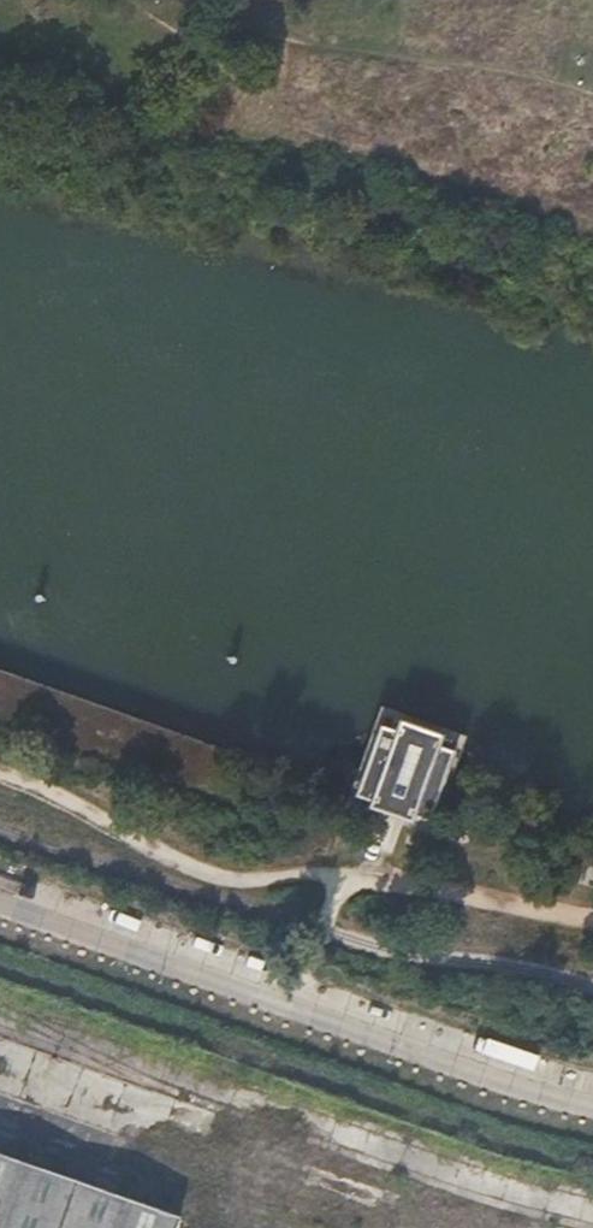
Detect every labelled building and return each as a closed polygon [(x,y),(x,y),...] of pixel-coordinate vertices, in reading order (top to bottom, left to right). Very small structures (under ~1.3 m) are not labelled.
[(439,741),(404,729),(401,738),(386,733),(365,794),(381,799),(378,808),(414,820),(417,809),(429,812),(448,755),(436,750),(439,741)] [(186,1215),(0,1150),(0,1227),(181,1227),(186,1215)]
